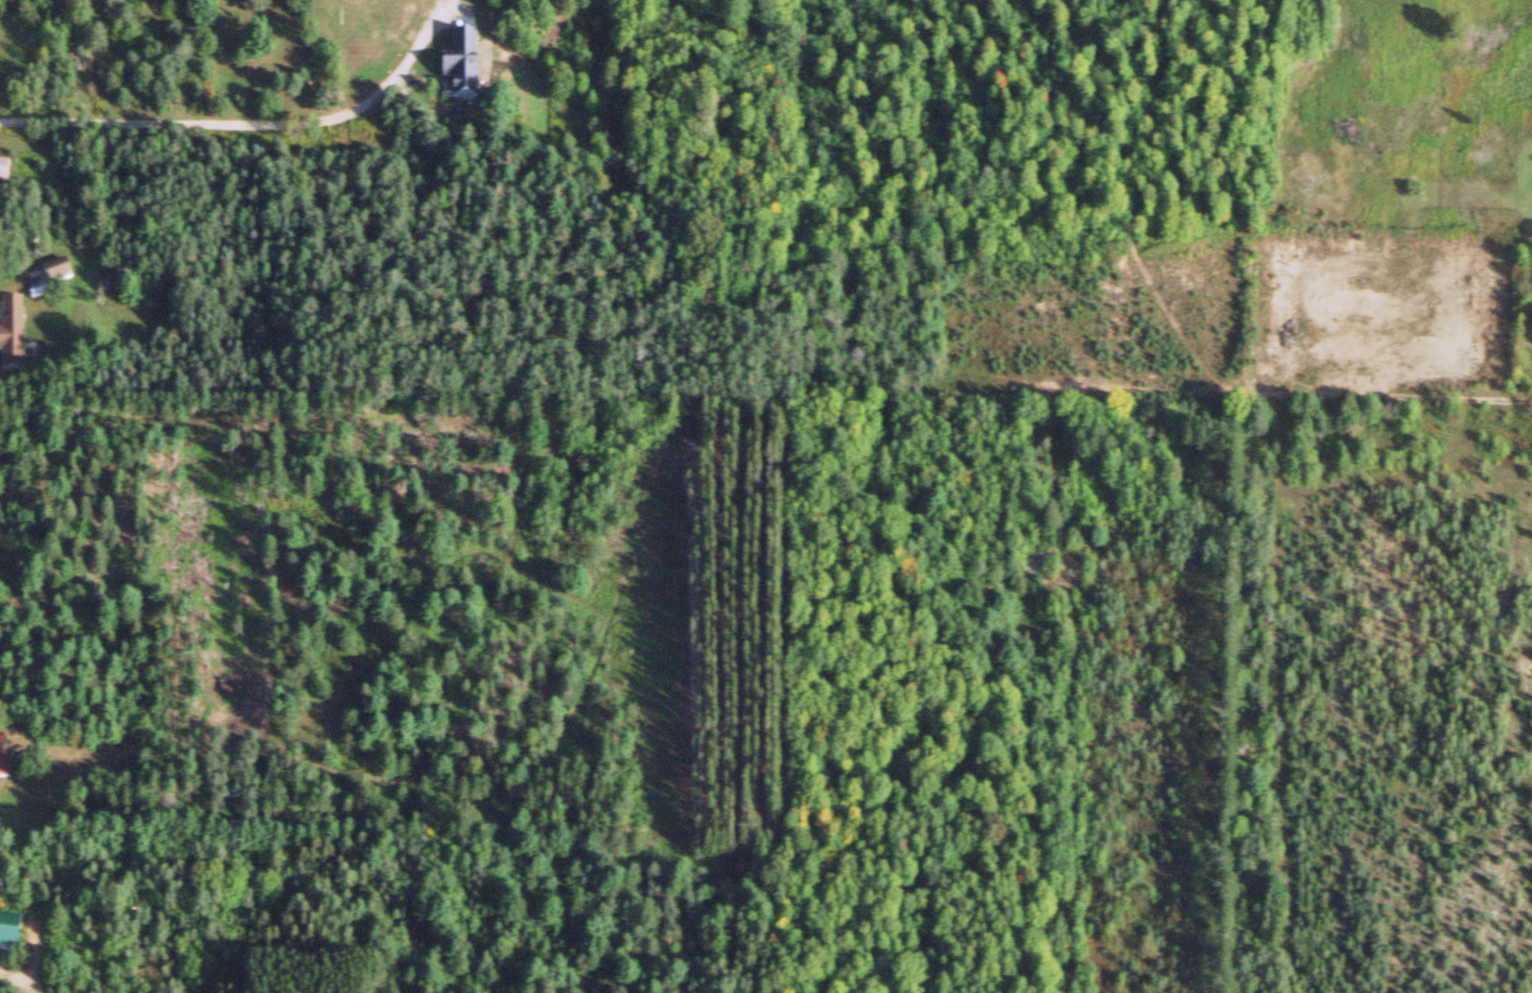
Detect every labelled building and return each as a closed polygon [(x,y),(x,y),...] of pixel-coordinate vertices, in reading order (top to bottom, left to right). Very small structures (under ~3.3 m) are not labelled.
[(470,102),(472,37),(447,36),(446,59),(432,59),(431,81),(448,81),(448,101),(470,102)] [(14,166),(0,165),(0,188),(13,188),(14,166)] [(77,281),(70,263),(29,279),(36,296),(77,281)] [(26,375),(27,305),(6,305),(6,375),(26,375)] [(13,778),(13,762),(0,762),(0,778),(13,778)]
